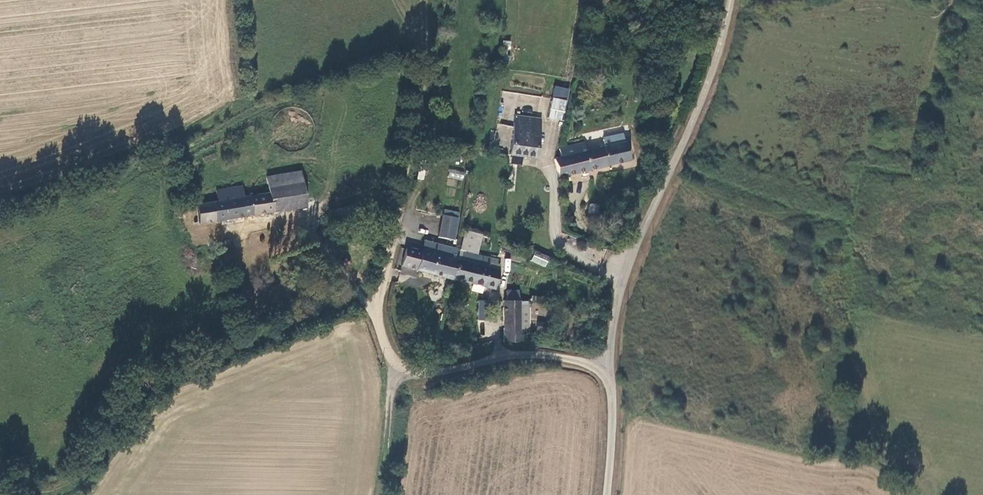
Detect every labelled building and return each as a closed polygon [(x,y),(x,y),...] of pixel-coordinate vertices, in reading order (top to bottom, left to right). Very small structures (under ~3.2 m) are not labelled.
[(566,100),(551,98),(547,118),(562,121),(566,100)] [(534,156),(540,118),(514,114),(509,152),(534,156)] [(623,139),(620,130),(606,134),(609,143),(623,139)] [(609,143),(583,150),(581,141),(557,148),(560,158),(555,159),(561,179),(629,159),(623,139),(609,143)] [(449,168),(447,177),(463,181),(465,172),(449,168)] [(307,207),(304,188),(301,171),(266,177),(269,193),(244,197),(242,185),(215,190),(216,201),(194,205),(197,226),(307,208),(307,207)] [(307,207),(316,206),(313,187),(304,188),(307,207)] [(599,215),(607,216),(609,205),(601,204),(599,215)] [(456,218),(441,215),(437,237),(452,240),(456,218)] [(233,239),(221,242),(224,252),(235,250),(233,239)] [(463,248),(425,239),(423,250),(460,257),(462,258),(463,248)] [(456,277),(460,257),(423,250),(408,247),(405,265),(456,277)] [(460,257),(456,277),(498,288),(502,270),(501,270),(503,264),(499,263),(500,260),(462,250),(462,258),(460,257)] [(547,259),(534,253),(531,260),(544,266),(547,259)] [(507,301),(520,301),(520,292),(508,292),(507,301)] [(479,300),(478,320),(490,320),(490,301),(479,300)] [(507,301),(505,301),(504,343),(520,343),(520,336),(521,314),(521,309),(521,301),(520,301),(507,301)] [(530,309),(521,309),(521,314),(520,336),(529,336),(530,309)] [(547,326),(538,324),(537,331),(546,333),(547,326)]
